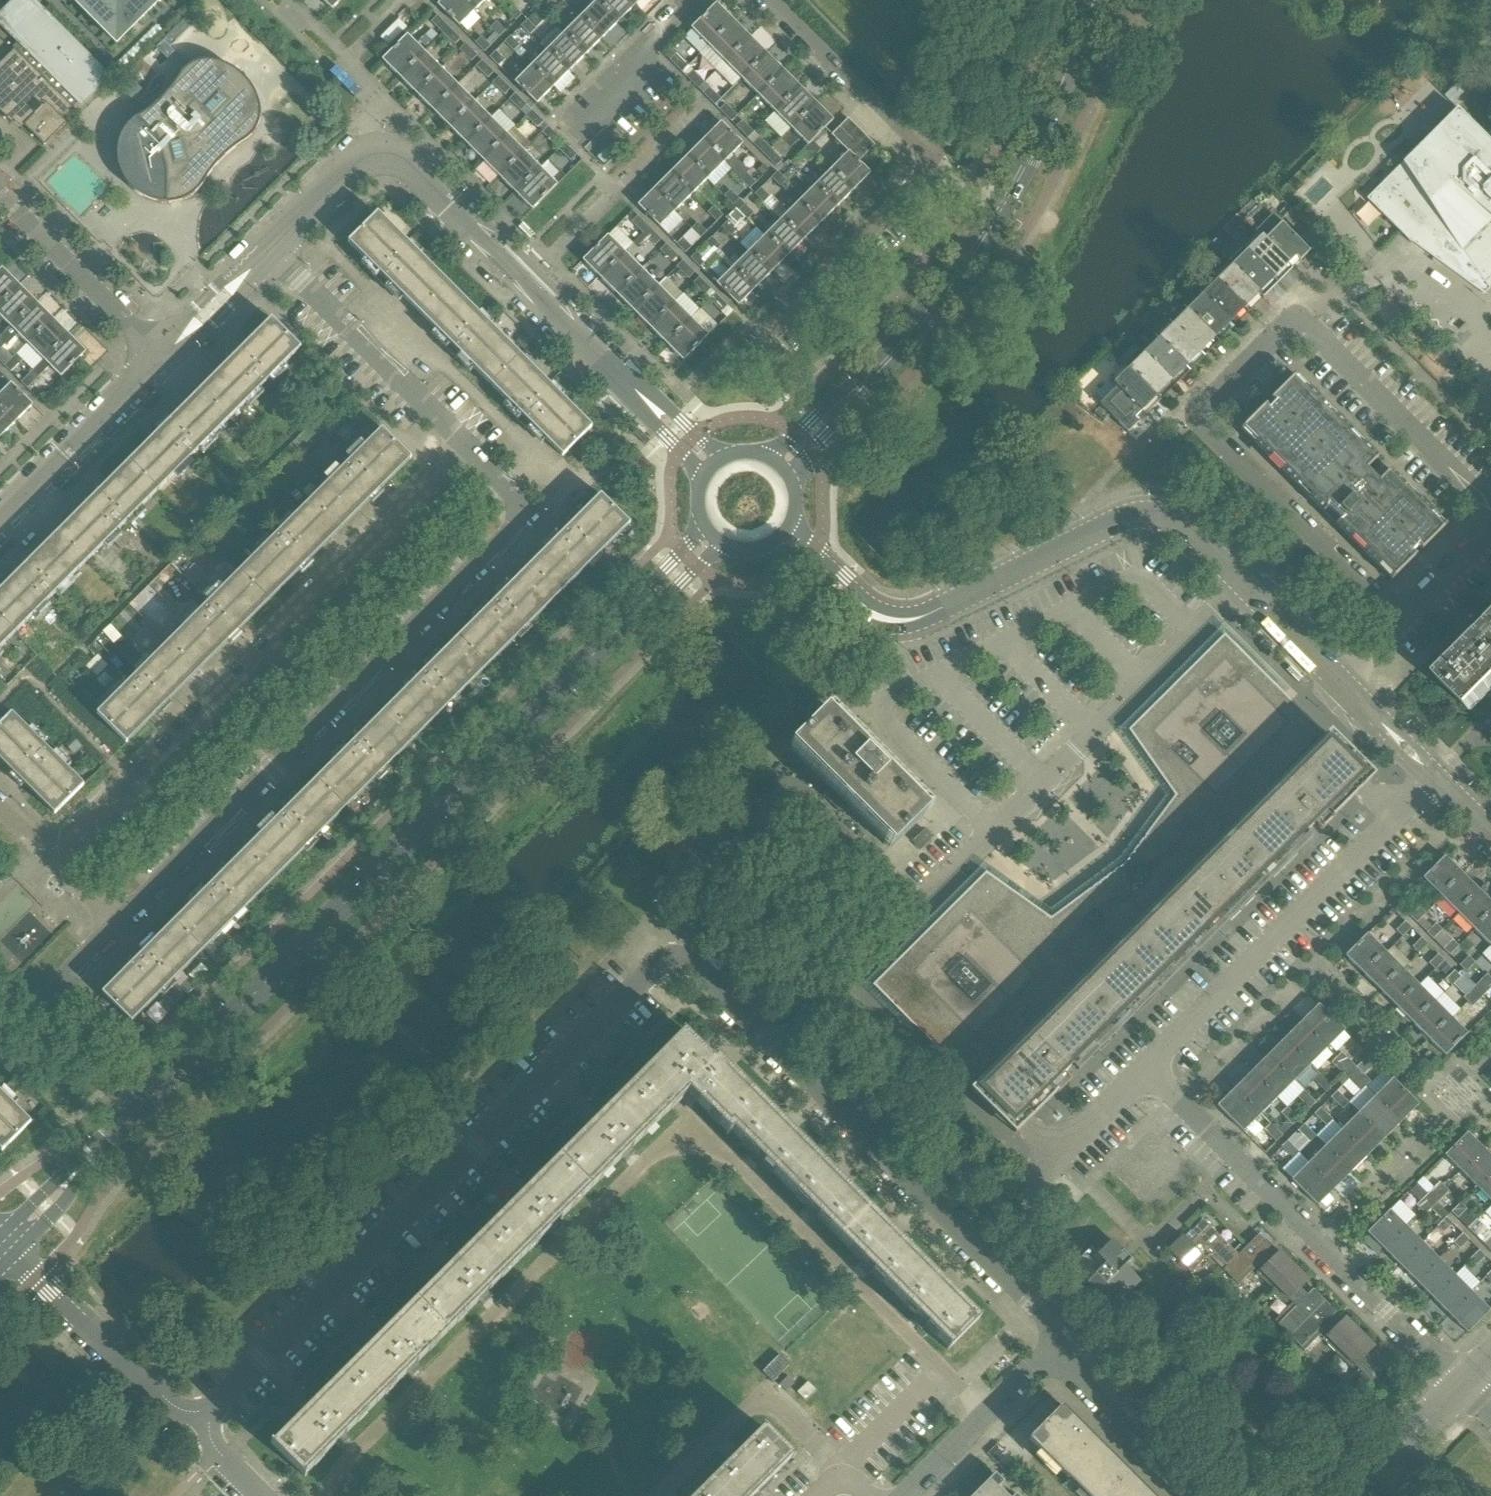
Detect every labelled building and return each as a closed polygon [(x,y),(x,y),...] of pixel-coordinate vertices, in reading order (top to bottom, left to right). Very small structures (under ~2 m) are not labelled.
[(0,63),(0,112),(11,123),(19,116),(26,122),(23,125),(44,145),(66,123),(64,120),(75,110),(73,107),(78,102),(81,104),(108,77),(31,0),(29,0),(3,26),(23,46),(17,52),(14,49),(0,63)] [(116,43),(160,0),(73,0),(116,43)] [(331,9),(341,0),(322,0),(331,9)] [(462,0),(442,0),(437,5),(459,26),(473,12),(462,0)] [(473,12),(485,0),(462,0),(473,12)] [(595,2),(617,23),(633,7),(626,0),(597,0),(595,2)] [(595,2),(579,18),(601,39),(617,23),(595,2)] [(543,3),(537,9),(545,18),(551,12),(543,3)] [(691,28),(708,45),(733,21),(716,4),(691,28)] [(506,11),(514,20),(520,14),(512,5),(506,11)] [(545,18),(537,9),(520,26),(529,34),(545,18)] [(431,22),(443,33),(449,27),(437,16),(431,22)] [(185,18),(143,60),(154,72),(174,52),(170,47),(193,25),(185,18)] [(579,18),(562,35),(584,56),(601,39),(579,18)] [(708,45),(725,62),(749,37),(733,21),(708,45)] [(489,28),(498,37),(504,31),(495,22),(489,28)] [(449,27),(443,33),(454,45),(460,39),(449,27)] [(382,60),(399,77),(424,52),(407,35),(382,60)] [(562,35),(546,51),(568,72),(584,56),(562,35)] [(504,42),(512,51),(519,45),(510,36),(504,42)] [(490,46),(485,41),(481,37),(475,43),(484,52),(490,46)] [(725,62),(741,79),(766,54),(749,37),(725,62)] [(477,55),(465,44),(459,50),(471,62),(477,55)] [(489,57),(498,66),(504,60),(495,51),(489,57)] [(546,51),(530,67),(551,89),(568,72),(546,51)] [(399,77),(416,94),(440,69),(424,52),(399,77)] [(676,54),(670,60),(681,72),(687,66),(676,54)] [(741,79),(758,95),(782,70),(766,54),(741,79)] [(216,58),(212,57),(211,57),(207,56),(204,56),(201,56),(198,57),(195,58),(192,59),(189,60),(187,62),(184,64),(182,66),(180,68),(179,69),(176,75),(172,80),(168,85),(164,90),(160,94),(155,99),(151,103),(146,107),(141,110),(135,114),(134,114),(131,116),(129,119),(126,122),(123,125),(121,128),(119,131),(118,135),(116,138),(115,142),(115,146),(114,149),(114,153),(115,157),(115,161),(116,164),(117,168),(119,171),(121,175),(123,178),(125,181),(128,184),(130,186),(133,189),(136,191),(140,193),(141,193),(144,195),(147,197),(151,198),(154,199),(158,200),(162,200),(165,200),(169,200),(173,199),(176,198),(180,197),(183,195),(187,194),(190,191),(192,189),(195,186),(198,181),(202,176),(206,171),(210,165),(214,160),(219,156),(224,151),(229,147),(234,143),(240,139),(245,136),(247,134),(249,131),(251,128),(253,125),(254,122),(255,118),(256,115),(257,111),(257,108),(257,104),(256,101),(255,97),(254,94),(253,91),(251,88),(249,85),(248,82),(246,79),(243,75),(241,72),(238,70),(235,67),(231,65),(228,63),(224,61),(220,59),(216,58)] [(493,72),(482,60),(476,66),(487,78),(493,72)] [(551,89),(530,67),(515,82),(536,104),(551,89)] [(416,94),(432,110),(457,85),(440,69),(416,94)] [(758,95),(774,112),(799,87),(782,70),(758,95)] [(692,71),(686,77),(698,89),(704,82),(692,71)] [(510,89),(498,77),(492,83),(504,95),(510,89)] [(432,110),(449,127),(474,102),(457,85),(432,110)] [(703,93),(715,105),(721,99),(709,87),(703,93)] [(774,112),(791,128),(816,103),(799,87),(774,112)] [(527,105),(515,93),(509,99),(520,111),(527,105)] [(449,127),(465,143),(490,118),(474,102),(449,127)] [(816,103),(791,128),(808,145),(812,141),(833,120),(816,103)] [(719,110),(731,122),(737,116),(725,104),(719,110)] [(1456,108),(1366,199),(1410,243),(1411,242),(1483,295),(1490,287),(1490,143),(1456,108)] [(543,122),(531,110),(525,116),(537,128),(543,122)] [(465,143),(482,160),(507,135),(490,118),(465,143)] [(831,134),(840,143),(856,126),(847,118),(831,134)] [(736,126),(748,138),(754,132),(742,120),(736,126)] [(720,123),(702,141),(723,163),(742,144),(720,123)] [(560,138),(548,126),(542,132),(553,144),(560,138)] [(840,143),(848,151),(865,135),(856,126),(840,143)] [(482,160),(498,176),(523,151),(507,135),(482,160)] [(865,135),(848,151),(858,161),(874,145),(865,135)] [(753,143),(764,155),(770,149),(759,137),(753,143)] [(702,141),(686,157),(707,179),(723,163),(702,141)] [(812,141),(808,145),(806,147),(815,156),(821,150),(812,141)] [(576,155),(565,143),(559,149),(570,161),(576,155)] [(815,156),(806,147),(800,153),(809,162),(815,156)] [(770,149),(764,155),(776,166),(782,160),(770,149)] [(498,176),(515,193),(540,168),(523,151),(498,176)] [(848,151),(830,170),(851,192),(870,173),(858,162),(858,161),(848,151)] [(686,157),(669,174),(691,195),(707,179),(686,157)] [(758,170),(763,175),(767,170),(762,166),(758,170)] [(540,168),(515,193),(532,210),(557,185),(540,168)] [(830,170),(813,187),(835,208),(851,192),(830,170)] [(771,178),(780,186),(786,180),(777,171),(771,178)] [(669,174),(653,191),(674,212),(691,195),(669,174)] [(740,180),(749,189),(755,182),(746,174),(740,180)] [(813,187),(796,203),(818,225),(835,208),(813,187)] [(761,188),(755,194),(764,203),(770,197),(761,188)] [(729,190),(725,195),(723,196),(732,205),(738,199),(729,190)] [(674,212),(653,191),(638,205),(659,227),(674,212)] [(735,208),(747,219),(753,213),(741,202),(735,208)] [(796,203),(780,220),(801,242),(818,225),(796,203)] [(707,212),(716,221),(722,215),(713,207),(707,212)] [(1293,225),(1300,218),(1293,210),(1285,217),(1293,225)] [(561,455),(562,457),(591,427),(590,426),(407,244),(378,214),(377,213),(348,242),(349,243),(422,316),(561,455)] [(631,222),(642,233),(648,227),(638,216),(631,222)] [(780,220),(763,236),(785,258),(801,242),(780,220)] [(728,221),(721,227),(730,236),(736,230),(728,221)] [(706,231),(697,222),(690,229),(699,238),(706,231)] [(1265,239),(1289,264),(1296,257),(1300,261),(1310,251),(1281,222),(1265,239)] [(648,227),(642,233),(633,243),(639,249),(649,239),(654,245),(661,239),(648,227)] [(582,261),(598,276),(623,252),(607,236),(582,261)] [(763,236),(747,253),(769,275),(785,258),(763,236)] [(1262,236),(1246,252),(1274,279),(1289,264),(1265,239),(1262,236)] [(711,237),(705,243),(714,252),(720,246),(711,237)] [(682,238),(676,244),(685,253),(691,247),(682,238)] [(714,252),(705,243),(690,258),(699,267),(705,261),(714,252)] [(677,256),(666,244),(660,250),(671,262),(677,256)] [(598,276),(615,293),(640,269),(623,252),(598,276)] [(1246,252),(1231,267),(1259,294),(1274,279),(1246,252)] [(747,253),(730,269),(752,291),(769,275),(747,253)] [(694,272),(682,261),(676,267),(688,278),(694,272)] [(1231,267),(1216,282),(1244,309),(1259,294),(1231,267)] [(19,285),(2,268),(0,270),(0,304),(19,285)] [(615,293),(632,310),(657,285),(640,269),(615,293)] [(752,291),(730,269),(716,284),(738,306),(752,291)] [(711,289),(699,277),(693,283),(705,295),(711,289)] [(1216,282),(1203,295),(1230,323),(1244,309),(1216,282)] [(11,327),(35,302),(19,285),(0,304),(0,316),(11,327)] [(632,310),(648,327),(674,302),(657,285),(632,310)] [(1183,307),(1184,308),(1215,338),(1230,323),(1203,295),(1198,291),(1183,307)] [(727,306),(715,294),(709,300),(721,312),(727,306)] [(11,327),(27,343),(52,318),(35,302),(11,327)] [(648,327),(665,343),(690,319),(674,302),(648,327)] [(1184,308),(1169,323),(1200,353),(1215,338),(1184,308)] [(27,343),(43,359),(44,360),(69,335),(52,318),(27,343)] [(130,518),(299,349),(300,348),(271,319),(270,320),(70,520),(0,590),(0,648),(130,518)] [(690,319),(665,343),(683,361),(707,336),(690,319)] [(1155,337),(1158,340),(1185,368),(1200,353),(1169,323),(1155,337)] [(44,360),(43,359),(30,373),(21,382),(27,388),(50,366),(61,377),(86,352),(69,335),(44,360)] [(1158,340),(1144,354),(1171,382),(1185,368),(1158,340)] [(1125,367),(1156,397),(1157,399),(1172,384),(1171,382),(1144,354),(1141,351),(1140,352),(1134,345),(1120,360),(1126,366),(1125,367)] [(0,356),(0,361),(4,366),(12,358),(5,351),(0,356)] [(4,366),(10,372),(19,363),(13,357),(12,358),(4,366)] [(1110,380),(1109,380),(1141,412),(1144,415),(1149,409),(1146,406),(1156,397),(1125,367),(1111,382),(1110,380)] [(1421,550),(1441,530),(1427,517),(1431,513),(1416,497),(1412,501),(1400,489),(1404,485),(1390,471),(1391,470),(1390,469),(1378,481),(1372,475),(1380,467),(1379,467),(1379,463),(1380,463),(1376,459),(1378,457),(1377,457),(1376,457),(1362,443),(1358,447),(1346,435),(1350,431),(1335,416),(1331,420),(1319,408),(1323,404),(1308,389),(1304,393),(1290,379),(1270,399),(1274,403),(1268,408),(1265,405),(1245,425),(1258,438),(1254,442),(1269,458),(1273,454),(1285,466),(1281,470),(1296,485),(1300,481),(1312,493),(1308,497),(1322,511),(1322,512),(1322,513),(1335,500),(1342,507),(1336,512),(1336,517),(1339,519),(1335,525),(1335,526),(1336,525),(1350,539),(1354,535),(1366,547),(1362,551),(1378,566),(1382,562),(1395,576),(1415,556),(1411,552),(1417,546),(1421,550)] [(1141,412),(1109,380),(1092,397),(1100,404),(1128,432),(1138,422),(1134,418),(1141,412)] [(0,394),(0,402),(18,420),(32,405),(11,383),(0,394)] [(1,436),(18,420),(0,402),(0,434),(1,436)] [(380,430),(237,574),(266,603),(409,459),(410,460),(411,458),(381,429),(380,430)] [(241,466),(246,471),(253,464),(248,459),(241,466)] [(102,993),(130,1021),(131,1022),(161,992),(416,737),(628,525),(629,524),(600,495),(599,496),(459,636),(144,951),(102,993)] [(632,532),(628,536),(635,543),(639,539),(632,532)] [(211,583),(193,566),(185,575),(203,591),(211,583)] [(266,603),(237,574),(98,713),(97,714),(126,743),(127,742),(130,739),(266,603)] [(1482,636),(1439,679),(1469,709),(1470,709),(1490,688),(1490,627),(1482,636)] [(20,636),(29,645),(35,638),(27,630),(20,636)] [(1224,635),(1128,730),(1174,796),(1123,864),(1050,919),(985,873),(873,985),(1012,1125),(1014,1123),(1020,1129),(1056,1093),(1051,1087),(1266,872),(1325,813),(1331,819),(1367,782),(1362,776),(1363,775),(1224,635)] [(500,671),(496,674),(501,679),(505,676),(500,671)] [(791,747),(832,788),(835,785),(853,803),(850,806),(891,847),(925,812),(929,808),(829,709),(826,713),(825,712),(791,747)] [(0,724),(0,760),(54,815),(83,785),(11,713),(0,724)] [(65,745),(74,755),(83,747),(73,737),(65,745)] [(924,830),(912,842),(921,850),(933,838),(924,830)] [(1422,878),(1441,897),(1463,875),(1444,856),(1422,878)] [(1441,897),(1457,913),(1479,891),(1463,875),(1441,897)] [(1474,930),(1490,912),(1490,903),(1479,891),(1457,913),(1474,930)] [(1419,907),(1410,916),(1416,922),(1425,913),(1419,907)] [(1490,946),(1490,945),(1490,912),(1474,930),(1490,946)] [(1405,922),(1396,931),(1402,937),(1411,928),(1405,922)] [(1427,933),(1433,939),(1441,930),(1435,924),(1427,933)] [(1345,956),(1364,975),(1386,953),(1367,934),(1345,956)] [(1427,944),(1421,938),(1413,947),(1419,953),(1427,944)] [(1452,940),(1443,949),(1449,955),(1458,946),(1452,940)] [(1364,975),(1381,992),(1403,970),(1386,953),(1364,975)] [(1438,954),(1437,955),(1429,963),(1435,970),(1444,961),(1438,954)] [(1459,965),(1466,972),(1474,963),(1468,956),(1459,965)] [(1381,992),(1397,1008),(1413,992),(1419,986),(1403,970),(1381,992)] [(1460,977),(1458,974),(1454,971),(1445,980),(1452,986),(1460,977)] [(1481,980),(1490,989),(1490,988),(1490,979),(1486,975),(1481,980)] [(179,987),(188,995),(197,986),(196,985),(188,977),(179,986),(179,987)] [(1481,980),(1475,986),(1484,995),(1490,989),(1481,980)] [(1397,1008),(1414,1025),(1435,1002),(1419,986),(1413,992),(1397,1008)] [(1475,986),(1469,992),(1478,1001),(1484,995),(1475,986)] [(1478,1001),(1469,992),(1463,998),(1472,1007),(1478,1001)] [(1414,1025),(1430,1041),(1452,1019),(1435,1002),(1414,1025)] [(1318,1005),(1301,1022),(1327,1048),(1344,1031),(1318,1005)] [(1452,1019),(1430,1041),(1445,1056),(1467,1034),(1452,1019)] [(1301,1022),(1284,1039),(1310,1065),(1327,1048),(1301,1022)] [(304,1414),(289,1429),(273,1445),(303,1475),(687,1090),(729,1132),(731,1130),(949,1347),(976,1320),(954,1297),(955,1296),(956,1295),(956,1293),(957,1292),(957,1290),(956,1289),(956,1288),(955,1287),(954,1286),(948,1291),(943,1286),(900,1243),(901,1242),(902,1241),(902,1239),(902,1238),(902,1236),(902,1235),(901,1233),(900,1232),(894,1237),(889,1232),(845,1188),(846,1187),(847,1186),(847,1184),(848,1183),(848,1181),(847,1180),(846,1179),(846,1178),(845,1177),(839,1182),(834,1177),(791,1134),(792,1133),(793,1131),(793,1130),(793,1129),(793,1127),(793,1126),(792,1124),(791,1123),(790,1123),(785,1128),(780,1123),(728,1071),(729,1070),(730,1069),(731,1067),(731,1066),(731,1064),(730,1063),(730,1062),(729,1061),(728,1060),(722,1066),(717,1060),(717,1061),(717,1060),(713,1064),(683,1034),(600,1117),(599,1116),(598,1115),(596,1115),(595,1114),(594,1114),(592,1115),(591,1115),(590,1116),(589,1117),(594,1123),(589,1128),(590,1128),(528,1189),(527,1188),(526,1187),(524,1186),(523,1186),(522,1186),(520,1187),(519,1187),(518,1188),(517,1189),(522,1195),(517,1200),(518,1200),(457,1260),(456,1259),(455,1258),(453,1258),(452,1257),(451,1257),(449,1258),(448,1258),(447,1259),(446,1260),(451,1266),(446,1271),(385,1332),(384,1331),(383,1330),(382,1329),(380,1329),(379,1329),(377,1330),(376,1330),(375,1331),(374,1332),(380,1337),(374,1342),(375,1343),(314,1403),(313,1402),(312,1401),(311,1400),(309,1400),(308,1400),(306,1401),(305,1401),(304,1402),(303,1403),(308,1409),(303,1414),(304,1414)] [(1284,1039),(1268,1055),(1294,1081),(1310,1065),(1284,1039)] [(1332,1062),(1339,1070),(1348,1060),(1341,1053),(1332,1062)] [(1268,1055),(1251,1072),(1277,1098),(1294,1081),(1268,1055)] [(1339,1070),(1346,1077),(1356,1067),(1348,1060),(1339,1070)] [(1346,1077),(1353,1084),(1363,1074),(1356,1067),(1346,1077)] [(1251,1072),(1235,1088),(1260,1114),(1277,1098),(1251,1072)] [(1314,1080),(1326,1092),(1332,1086),(1320,1074),(1314,1080)] [(1363,1074),(1353,1084),(1360,1091),(1370,1082),(1363,1074)] [(7,1086),(13,1093),(21,1085),(15,1078),(7,1086)] [(1392,1079),(1375,1096),(1401,1122),(1418,1105),(1392,1079)] [(1260,1114),(1235,1088),(1217,1106),(1243,1132),(1245,1130),(1254,1138),(1260,1133),(1265,1138),(1269,1135),(1264,1130),(1270,1124),(1260,1114)] [(1,1150),(2,1151),(31,1122),(30,1121),(0,1091),(0,1149),(1,1150)] [(1297,1097),(1309,1108),(1315,1102),(1303,1091),(1297,1097)] [(1337,1091),(1331,1097),(1343,1109),(1349,1103),(1337,1091)] [(1375,1096),(1358,1113),(1384,1139),(1401,1122),(1375,1096)] [(1281,1113),(1292,1125),(1299,1119),(1287,1107),(1281,1113)] [(1320,1108),(1314,1114),(1326,1126),(1332,1119),(1320,1108)] [(1358,1113),(1342,1129),(1368,1155),(1384,1139),(1358,1113)] [(1264,1130),(1269,1135),(1275,1141),(1276,1141),(1282,1135),(1270,1124),(1264,1130)] [(1304,1124),(1298,1130),(1310,1142),(1316,1136),(1304,1124)] [(1342,1129),(1325,1146),(1351,1172),(1368,1155),(1342,1129)] [(1444,1155),(1460,1171),(1482,1149),(1467,1133),(1444,1155)] [(1287,1141),(1281,1147),(1293,1159),(1299,1153),(1287,1141)] [(1325,1146),(1309,1162),(1335,1188),(1351,1172),(1325,1146)] [(1476,1187),(1490,1172),(1490,1157),(1482,1149),(1460,1171),(1476,1187)] [(1335,1188),(1309,1162),(1291,1180),(1317,1206),(1335,1188)] [(1490,1202),(1490,1172),(1476,1187),(1490,1202)] [(1439,1182),(1433,1188),(1442,1197),(1448,1191),(1439,1182)] [(1433,1188),(1428,1194),(1437,1203),(1442,1197),(1433,1188)] [(1428,1194),(1422,1200),(1431,1208),(1437,1203),(1428,1194)] [(1431,1208),(1422,1200),(1416,1205),(1425,1214),(1431,1208)] [(1451,1212),(1457,1218),(1466,1209),(1460,1203),(1451,1212)] [(1367,1233),(1383,1249),(1405,1226),(1389,1210),(1367,1233)] [(1452,1223),(1446,1217),(1437,1226),(1443,1232),(1452,1223)] [(1468,1228),(1474,1234),(1483,1226),(1476,1219),(1468,1228)] [(1205,1252),(1223,1270),(1238,1255),(1203,1220),(1191,1231),(1197,1237),(1190,1243),(1182,1235),(1167,1250),(1172,1255),(1168,1258),(1183,1274),(1187,1270),(1190,1273),(1205,1258),(1202,1255),(1205,1252)] [(1383,1249),(1399,1265),(1421,1242),(1405,1226),(1383,1249)] [(1468,1240),(1462,1234),(1453,1243),(1459,1249),(1468,1240)] [(1256,1273),(1271,1288),(1293,1265),(1279,1250),(1271,1258),(1264,1252),(1270,1246),(1258,1235),(1238,1255),(1223,1270),(1238,1285),(1256,1267),(1259,1270),(1256,1273)] [(1078,1290),(1098,1309),(1113,1294),(1120,1301),(1139,1281),(1124,1266),(1131,1259),(1111,1240),(1096,1255),(1090,1248),(1070,1268),(1085,1283),(1078,1290)] [(1399,1265),(1415,1281),(1438,1258),(1421,1242),(1399,1265)] [(1485,1256),(1479,1250),(1470,1259),(1476,1265),(1485,1256)] [(1415,1281),(1432,1298),(1454,1275),(1438,1258),(1415,1281)] [(1274,1321),(1289,1336),(1324,1300),(1313,1289),(1307,1295),(1300,1288),(1309,1280),(1293,1265),(1271,1288),(1286,1303),(1289,1300),(1292,1303),(1274,1321)] [(1432,1298),(1448,1314),(1470,1291),(1454,1275),(1432,1298)] [(1470,1291),(1448,1314),(1467,1333),(1490,1311),(1470,1291)] [(1322,1339),(1336,1354),(1359,1331),(1345,1317),(1337,1325),(1330,1318),(1336,1312),(1324,1300),(1289,1336),(1280,1346),(1283,1349),(1287,1353),(1297,1344),(1304,1351),(1322,1333),(1325,1336),(1322,1339)] [(1359,1331),(1336,1354),(1352,1369),(1355,1366),(1358,1369),(1340,1387),(1355,1402),(1391,1367),(1379,1355),(1373,1361),(1367,1355),(1375,1347),(1359,1331)] [(762,1372),(763,1373),(767,1377),(772,1382),(775,1379),(789,1365),(779,1355),(762,1372)] [(797,1392),(804,1400),(815,1390),(807,1382),(797,1392)] [(1085,1495),(1152,1495),(1097,1441),(1061,1406),(1028,1439),(1085,1495)] [(696,1495),(751,1495),(790,1457),(763,1429),(696,1495)] [(1008,1489),(993,1474),(971,1495),(1001,1495),(1008,1489)]
